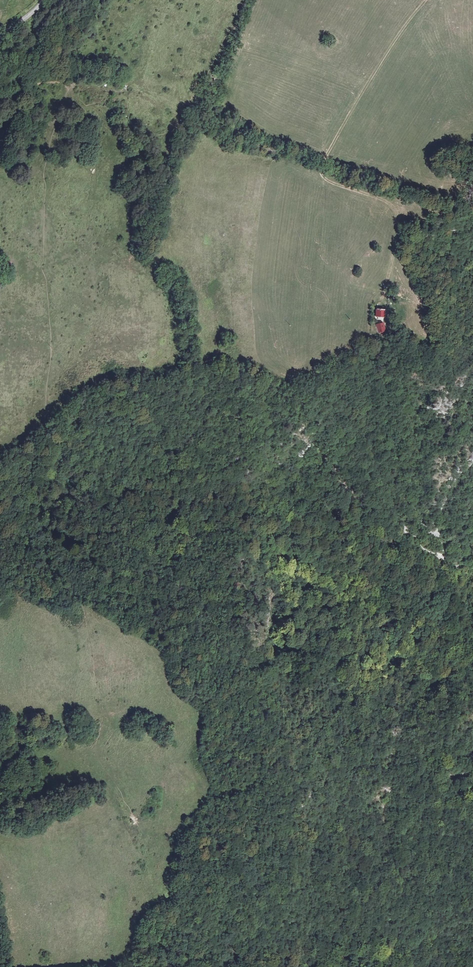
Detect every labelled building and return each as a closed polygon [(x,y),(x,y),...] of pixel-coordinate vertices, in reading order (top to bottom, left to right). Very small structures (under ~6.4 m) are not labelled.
[(384,335),(381,322),(375,324),(377,333),(380,333),(381,335),(384,335)]
